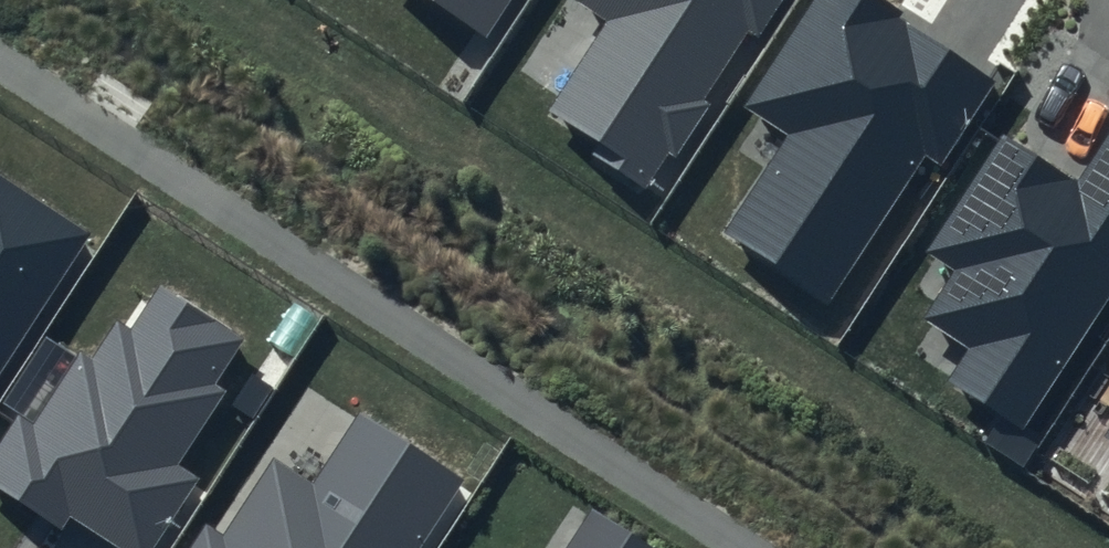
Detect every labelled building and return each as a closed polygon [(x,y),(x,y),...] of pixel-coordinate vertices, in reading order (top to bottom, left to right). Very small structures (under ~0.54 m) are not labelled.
[(485,35),(508,0),(431,0),(485,35)] [(608,20),(546,116),(659,189),(782,0),(577,0),(608,20)] [(884,0),(813,0),(744,106),(788,135),(726,230),(830,298),(923,156),(941,168),(1001,76),(884,0)] [(1075,181),(1002,134),(927,249),(955,267),(923,317),(968,346),(947,379),(1024,429),(1108,298),(1108,129),(1075,181)] [(0,174),(0,372),(91,233),(0,174)] [(160,286),(132,329),(116,318),(93,355),(82,348),(32,425),(17,415),(0,441),(0,488),(62,528),(71,515),(122,547),(152,547),(197,478),(176,464),(222,393),(209,385),(240,337),(160,286)] [(360,412),(314,483),(272,456),(223,532),(206,521),(189,547),(418,547),(463,478),(360,412)] [(590,510),(566,547),(651,547),(590,510)]
